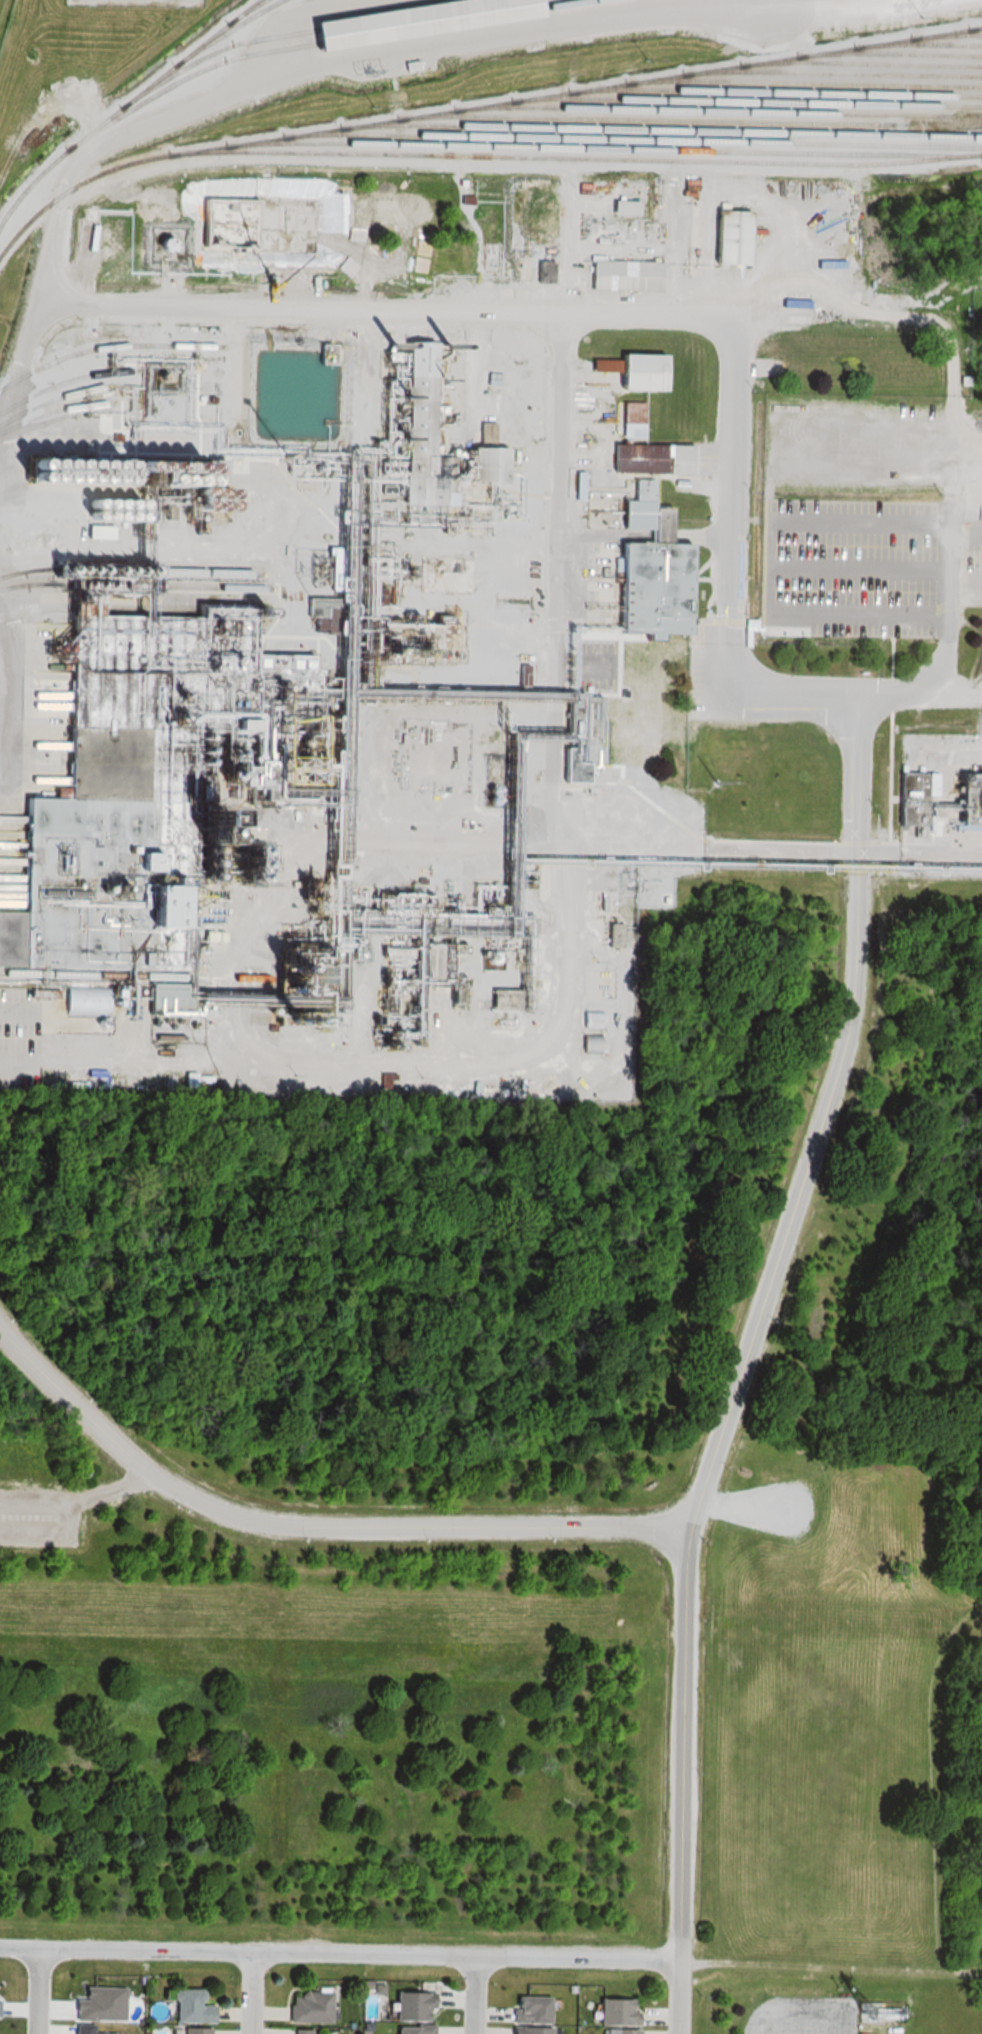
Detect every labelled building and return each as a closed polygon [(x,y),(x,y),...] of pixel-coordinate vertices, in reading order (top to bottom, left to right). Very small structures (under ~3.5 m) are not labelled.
[(322,49),(535,17),(533,0),(433,0),(317,17),(322,49)] [(716,213),(716,265),(746,265),(746,213),(716,213)] [(406,342),(406,510),(449,510),(449,453),(435,453),(435,342),(406,342)] [(619,355),(618,390),(658,391),(658,355),(619,355)] [(620,429),(639,429),(639,405),(620,405),(620,429)] [(614,446),(614,473),(689,474),(689,447),(614,446)] [(468,481),(504,480),(503,447),(467,449),(468,481)] [(638,634),(680,635),(683,543),(665,543),(666,511),(649,510),(650,480),(626,480),(624,530),(649,531),(649,543),(616,542),(613,636),(573,634),(567,783),(587,784),(588,765),(633,767),(638,634)] [(451,633),(445,620),(434,625),(441,638),(451,633)] [(131,984),(129,997),(149,999),(148,1014),(175,1017),(187,878),(156,875),(162,801),(173,802),(178,749),(157,747),(163,674),(75,667),(64,799),(29,796),(19,914),(0,912),(0,973),(131,984)] [(893,826),(925,825),(924,773),(892,774),(893,826)] [(67,1018),(104,1018),(104,992),(67,992),(67,1018)] [(515,1010),(515,992),(493,992),(493,1010),(515,1010)] [(207,2021),(206,2005),(194,2005),(194,1988),(168,1989),(169,2022),(207,2021)] [(282,2021),(322,2021),(322,1992),(282,1992),(282,2021)] [(393,1992),(393,2018),(428,2019),(428,1992),(393,1992)] [(542,1997),(508,1995),(506,2024),(509,2024),(508,2033),(540,2033),(542,1997)] [(595,1999),(595,2023),(631,2023),(631,1999),(595,1999)] [(392,2026),(392,2033),(425,2033),(425,2026),(392,2026)]
